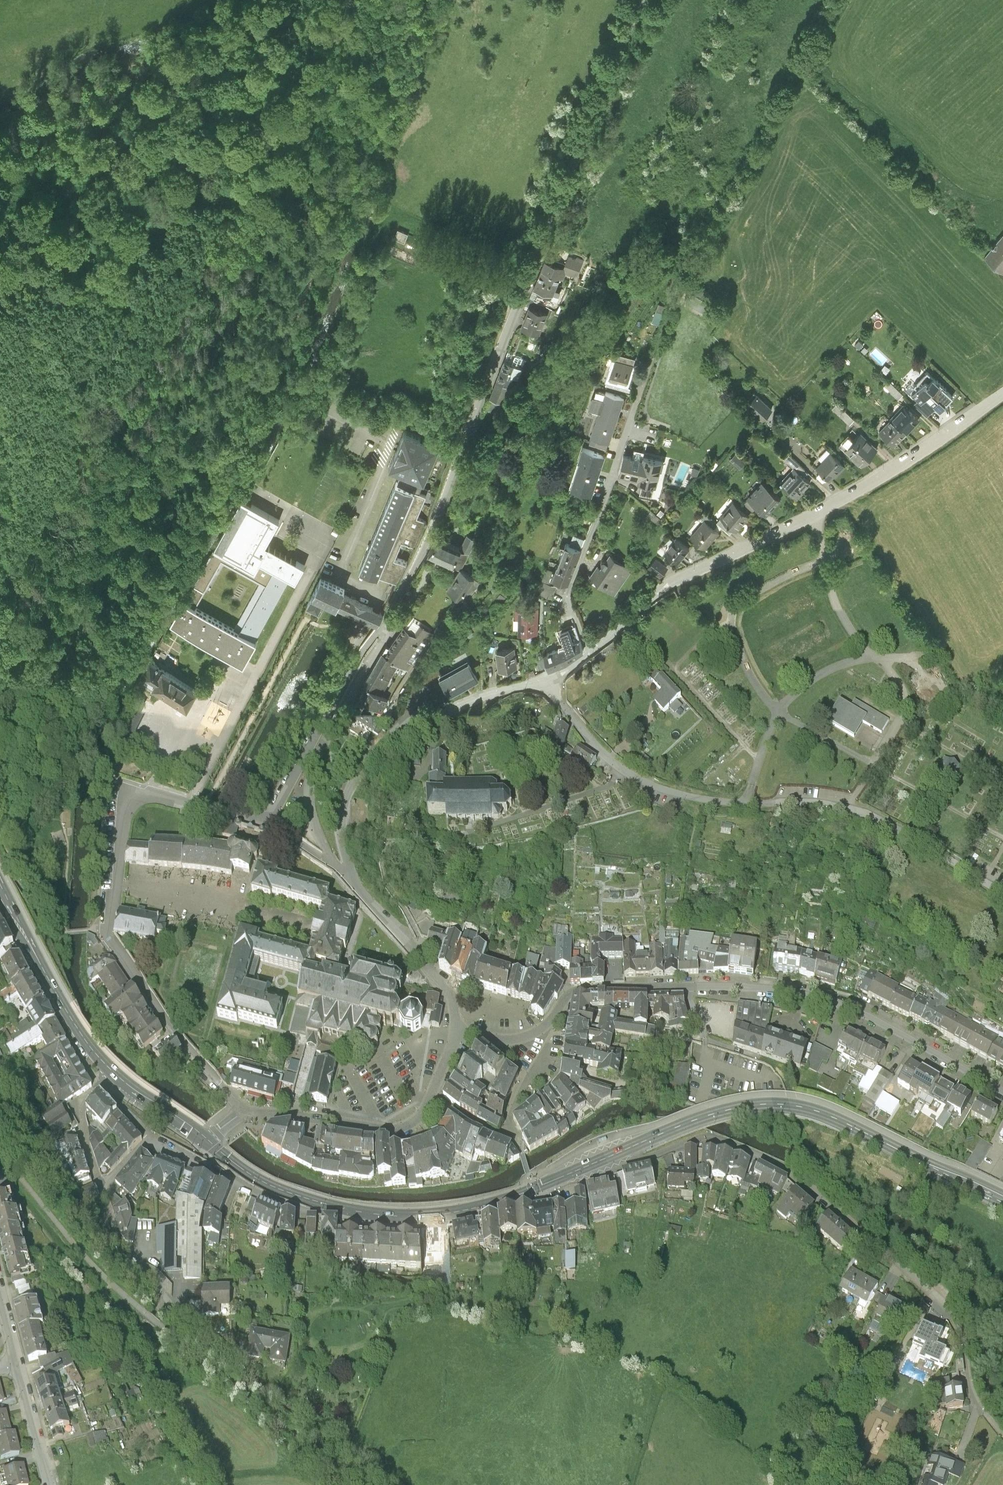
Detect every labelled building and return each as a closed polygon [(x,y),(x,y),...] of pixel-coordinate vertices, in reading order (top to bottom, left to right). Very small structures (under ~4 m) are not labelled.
[(985,254),(1002,270),(1002,233),(985,254)] [(545,262),(541,273),(559,280),(559,278),(563,280),(565,274),(577,278),(584,261),(577,258),(576,261),(569,258),(566,266),(555,261),(553,266),(545,262)] [(534,291),(539,293),(552,298),(554,292),(559,280),(541,273),(534,291)] [(560,294),(554,292),(552,298),(539,293),(538,296),(556,303),(560,294)] [(668,303),(659,301),(654,319),(663,322),(668,303)] [(529,311),(522,331),(539,337),(546,317),(529,311)] [(636,354),(613,348),(606,373),(629,379),(636,354)] [(515,358),(512,367),(522,371),(525,372),(528,363),(515,358)] [(927,415),(935,406),(940,411),(953,397),(917,363),(905,376),(908,379),(902,386),(917,399),(913,403),(927,415)] [(504,364),(496,383),(510,389),(514,390),(522,371),(512,367),(504,364)] [(900,397),(905,393),(892,378),(887,383),(900,397)] [(504,405),(510,389),(496,383),(490,400),(492,400),(502,404),(504,405)] [(627,398),(603,391),(590,431),(614,438),(627,398)] [(756,393),(746,404),(762,419),(771,408),(756,393)] [(498,415),(502,404),(492,400),(488,411),(498,415)] [(851,424),(857,417),(839,401),(833,407),(851,424)] [(902,406),(891,418),(907,432),(918,419),(902,406)] [(896,444),(907,432),(891,418),(881,431),(896,444)] [(389,468),(403,474),(423,482),(438,447),(405,433),(389,468)] [(877,446),(860,433),(846,450),(863,464),(877,446)] [(605,454),(584,447),(570,488),(591,495),(605,454)] [(845,465),(832,453),(820,466),(833,478),(845,465)] [(744,462),(735,454),(730,460),(739,468),(744,462)] [(664,460),(645,456),(644,460),(624,455),(620,472),(639,477),(638,481),(643,482),(655,485),(657,486),(664,460)] [(808,483),(793,468),(781,481),(795,496),(808,483)] [(396,484),(360,570),(398,585),(406,565),(393,560),(401,541),(415,546),(426,522),(416,518),(425,496),(418,493),(423,482),(403,474),(398,486),(396,484)] [(652,497),(655,485),(643,482),(640,494),(652,497)] [(780,499),(763,482),(749,497),(760,507),(766,513),(780,499)] [(239,497),(213,545),(253,567),(266,543),(279,519),(239,497)] [(743,503),(754,513),(760,507),(749,497),(743,503)] [(751,514),(733,501),(721,517),(733,528),(739,531),(751,514)] [(698,515),(705,520),(714,528),(718,523),(716,522),(702,510),(698,515)] [(733,528),(721,517),(716,522),(718,523),(730,532),(733,528)] [(583,519),(576,536),(584,539),(591,523),(583,519)] [(714,528),(705,520),(692,535),(706,547),(718,532),(714,528)] [(462,547),(439,533),(430,547),(453,561),(454,559),(462,547)] [(574,534),(569,545),(579,550),(584,539),(576,536),(574,534)] [(689,550),(675,538),(663,553),(677,564),(689,550)] [(242,664),(289,579),(295,581),(304,564),(266,543),(253,567),(213,545),(169,623),(236,661),(242,664)] [(567,545),(560,561),(574,567),(581,550),(579,550),(569,545),(567,545)] [(461,563),(468,551),(462,547),(454,559),(461,563)] [(631,569),(610,554),(601,568),(598,566),(590,578),(615,594),(631,569)] [(667,568),(656,558),(649,567),(660,577),(667,568)] [(567,584),(574,567),(560,561),(553,578),(567,584)] [(474,576),(461,567),(448,587),(461,596),(474,576)] [(546,568),(541,579),(547,582),(550,575),(548,574),(550,569),(546,568)] [(324,598),(336,605),(342,594),(345,588),(322,576),(308,603),(318,609),(324,598)] [(480,581),(474,576),(461,596),(465,599),(480,581)] [(537,589),(550,598),(555,585),(547,582),(541,579),(537,589)] [(342,594),(336,605),(351,613),(368,623),(377,627),(383,615),(374,610),(342,594)] [(537,632),(538,607),(516,607),(516,615),(520,615),(519,632),(537,632)] [(404,627),(397,638),(419,653),(432,633),(420,625),(414,634),(404,627)] [(561,631),(565,646),(580,641),(575,626),(561,631)] [(408,669),(419,653),(397,638),(386,654),(399,664),(408,669)] [(567,662),(583,652),(580,641),(565,646),(545,653),(550,667),(567,662)] [(513,645),(496,648),(499,666),(516,663),(513,645)] [(383,652),(372,668),(389,680),(399,664),(386,654),(383,652)] [(470,658),(441,671),(448,687),(450,691),(479,678),(470,658)] [(438,664),(424,670),(434,693),(448,687),(441,671),(438,664)] [(192,699),(197,690),(158,669),(151,665),(141,683),(187,708),(192,699)] [(380,693),(389,680),(372,668),(363,681),(369,685),(380,693)] [(649,678),(656,686),(663,679),(656,672),(649,678)] [(681,698),(663,679),(656,686),(664,694),(655,703),(665,713),(681,698)] [(389,698),(380,693),(369,685),(363,696),(382,708),(389,698)] [(128,738),(144,707),(132,701),(116,732),(128,738)] [(889,722),(855,702),(850,709),(839,703),(827,723),(854,739),(863,724),(881,735),(889,722)] [(355,728),(374,739),(383,724),(364,713),(355,728)] [(554,745),(564,751),(565,747),(570,730),(559,727),(554,745)] [(574,752),(565,747),(564,751),(571,756),(574,752)] [(598,758),(582,747),(575,757),(591,768),(598,758)] [(963,770),(945,759),(941,765),(945,768),(942,773),(953,779),(956,774),(959,776),(963,770)] [(430,788),(446,787),(446,765),(434,765),(434,785),(430,785),(430,788)] [(445,794),(446,794),(446,787),(430,788),(431,804),(445,803),(445,794)] [(791,797),(791,796),(797,796),(798,789),(786,788),(785,797),(791,797)] [(492,790),(491,791),(489,792),(488,790),(487,790),(487,792),(480,792),(480,791),(478,791),(479,793),(472,793),(472,791),(470,792),(470,793),(463,794),(463,792),(461,792),(462,794),(455,795),(455,793),(453,793),(453,795),(446,796),(446,794),(445,794),(445,803),(431,804),(427,804),(429,824),(441,823),(447,822),(447,832),(449,832),(449,830),(456,830),(456,831),(457,831),(457,830),(464,829),(464,831),(466,831),(466,829),(473,829),(473,831),(475,830),(474,829),(481,828),(481,830),(483,830),(483,828),(487,828),(487,830),(488,830),(488,828),(499,827),(501,823),(501,819),(500,818),(500,817),(505,817),(506,819),(508,818),(506,816),(510,812),(512,813),(512,811),(510,810),(510,805),(512,804),(511,802),(509,803),(505,800),(506,798),(504,797),(503,799),(499,800),(499,798),(497,798),(497,795),(498,794),(497,792),(496,793),(493,792),(493,790),(492,790)] [(236,824),(227,822),(227,823),(224,835),(235,838),(238,827),(237,827),(236,826),(236,824)] [(262,827),(260,828),(241,824),(240,822),(238,822),(236,822),(236,824),(236,826),(237,827),(238,827),(240,826),(260,830),(260,832),(261,832),(262,833),(264,832),(265,830),(264,828),(262,827)] [(87,828),(87,837),(83,837),(84,850),(93,849),(92,828),(87,828)] [(275,834),(265,830),(264,832),(262,833),(261,832),(257,848),(258,849),(259,852),(259,854),(269,858),(275,834)] [(425,831),(413,831),(413,842),(425,843),(425,831)] [(230,847),(152,835),(151,841),(148,860),(232,874),(233,868),(250,872),(253,859),(256,858),(258,857),(259,854),(259,852),(258,849),(257,848),(255,847),(253,846),(251,846),(249,847),(242,845),(241,843),(238,842),(236,842),(233,843),(231,845),(230,847)] [(148,860),(151,841),(129,838),(126,856),(148,860)] [(650,864),(632,867),(633,873),(651,870),(650,864)] [(330,892),(277,878),(278,874),(266,871),(259,869),(252,893),(271,898),(272,895),(324,909),(319,923),(318,923),(316,932),(313,941),(314,942),(310,956),(259,942),(260,938),(240,933),(234,957),(234,958),(225,992),(224,992),(218,1016),(237,1021),(238,1018),(277,1028),(283,1007),(265,1003),(267,994),(252,990),(260,961),(305,974),(298,1001),(299,1001),(290,1034),(297,1036),(307,1038),(305,1045),(311,1047),(317,1048),(319,1042),(319,1041),(321,1041),(322,1038),(321,1038),(322,1036),(324,1036),(324,1034),(330,1036),(330,1038),(331,1038),(332,1036),(338,1038),(337,1040),(339,1040),(339,1039),(343,1039),(345,1040),(345,1042),(346,1042),(347,1041),(353,1042),(353,1044),(354,1044),(355,1042),(361,1044),(360,1046),(362,1046),(362,1044),(365,1045),(365,1047),(366,1047),(367,1046),(370,1047),(371,1048),(372,1048),(372,1046),(376,1044),(377,1045),(378,1044),(377,1043),(378,1039),(379,1039),(379,1037),(378,1037),(375,1034),(379,1032),(380,1033),(381,1032),(380,1031),(382,1023),(385,1024),(384,1026),(386,1027),(386,1025),(391,1026),(392,1028),(393,1028),(393,1025),(404,1030),(405,1032),(414,1034),(422,1029),(424,1020),(419,1012),(410,1010),(408,1011),(397,1008),(398,1007),(397,1006),(396,1006),(397,1004),(396,1003),(397,999),(398,999),(398,997),(397,997),(395,994),(399,993),(400,993),(401,993),(400,992),(402,987),(403,986),(402,986),(399,983),(399,982),(398,982),(398,980),(396,979),(396,981),(393,981),(394,980),(394,978),(393,976),(391,976),(390,977),(389,977),(388,979),(380,977),(381,975),(379,975),(379,977),(373,975),(373,973),(371,973),(371,975),(365,973),(366,971),(364,970),(363,973),(359,971),(357,971),(358,969),(356,968),(355,972),(354,972),(353,971),(352,971),(351,972),(350,973),(350,974),(350,975),(350,976),(351,976),(351,977),(352,977),(353,977),(352,980),(347,979),(348,977),(346,976),(345,979),(340,977),(340,975),(338,975),(337,977),(327,974),(327,973),(326,971),(315,967),(316,963),(322,965),(322,966),(324,967),(325,965),(328,966),(328,969),(339,972),(342,962),(340,962),(344,950),(346,951),(351,933),(349,932),(352,921),(353,921),(356,911),(327,902),(330,892)] [(114,924),(154,935),(156,927),(164,930),(166,923),(158,921),(160,912),(120,901),(114,924)] [(5,920),(0,924),(0,947),(15,936),(6,919),(5,920)] [(429,942),(432,934),(433,930),(425,927),(422,940),(429,942)] [(554,943),(557,943),(557,952),(557,968),(557,969),(570,970),(571,940),(569,940),(569,933),(554,931),(554,943)] [(465,932),(462,943),(452,977),(463,983),(475,948),(477,941),(479,935),(465,932)] [(440,970),(452,977),(462,943),(448,939),(432,934),(429,942),(427,949),(444,955),(440,970)] [(665,937),(665,946),(664,956),(664,964),(665,975),(676,975),(677,965),(679,938),(665,937)] [(713,940),(688,937),(687,943),(693,943),(693,949),(690,949),(689,963),(698,962),(698,973),(708,973),(708,966),(706,965),(706,964),(710,950),(713,940)] [(380,939),(374,941),(376,948),(383,946),(380,939)] [(732,944),(713,940),(710,950),(712,951),(718,952),(730,955),(732,944)] [(482,942),(477,941),(475,948),(463,983),(476,987),(483,965),(487,952),(480,950),(482,942)] [(591,956),(600,958),(624,958),(623,948),(623,944),(612,944),(612,941),(600,941),(600,944),(592,944),(591,956)] [(681,942),(679,963),(689,963),(690,949),(693,949),(693,943),(687,943),(681,942)] [(757,947),(732,944),(730,955),(728,972),(753,975),(757,947)] [(776,972),(799,975),(802,956),(793,955),(794,952),(795,947),(787,946),(786,952),(776,951),(773,967),(776,967),(776,972)] [(89,961),(91,969),(98,965),(115,955),(110,949),(108,947),(103,947),(91,953),(89,956),(89,961)] [(650,976),(649,959),(650,959),(650,957),(634,958),(634,947),(623,948),(624,958),(625,977),(636,977),(636,976),(650,976)] [(18,948),(1,958),(13,978),(30,968),(18,948)] [(650,959),(649,959),(650,976),(663,975),(662,948),(649,949),(650,957),(650,959)] [(571,964),(583,964),(583,958),(584,950),(572,950),(571,964)] [(716,965),(718,952),(712,951),(710,950),(706,964),(716,965)] [(557,968),(557,952),(555,953),(545,952),(543,959),(540,967),(546,968),(546,969),(550,970),(554,972),(555,968),(555,967),(557,968)] [(730,955),(718,952),(716,965),(714,972),(728,972),(730,955)] [(115,955),(98,965),(115,990),(131,980),(115,955)] [(600,958),(591,956),(591,963),(592,968),(592,969),(592,983),(604,983),(604,967),(600,967),(600,958)] [(799,975),(815,979),(817,961),(802,956),(799,975)] [(536,979),(537,980),(537,979),(533,978),(535,971),(536,971),(539,960),(536,960),(528,958),(528,960),(525,976),(519,1000),(530,1003),(534,987),(536,979)] [(519,975),(511,974),(507,997),(519,1000),(525,976),(528,960),(523,959),(519,975)] [(818,960),(817,961),(815,979),(835,986),(841,966),(818,960)] [(689,963),(679,963),(679,965),(678,975),(679,974),(698,973),(698,962),(689,963)] [(714,972),(716,965),(706,964),(706,965),(708,966),(708,973),(714,972)] [(507,997),(511,974),(483,965),(476,987),(507,997)] [(563,987),(559,985),(562,978),(554,975),(554,972),(550,970),(546,969),(546,968),(540,967),(539,973),(543,974),(545,975),(547,975),(544,982),(541,987),(540,987),(539,991),(554,998),(557,1000),(563,987)] [(37,1020),(54,1010),(30,968),(13,978),(30,1008),(15,1017),(22,1029),(37,1020)] [(580,970),(581,984),(592,983),(592,969),(588,970),(583,970),(580,970)] [(571,970),(570,970),(570,985),(581,984),(580,970),(571,970)] [(542,981),(537,980),(536,979),(534,987),(530,1003),(534,1004),(540,987),(541,987),(544,982),(542,981)] [(140,994),(131,980),(115,990),(103,998),(112,1012),(120,1007),(140,994)] [(868,998),(879,1003),(887,986),(877,981),(873,988),(869,997),(868,998)] [(860,993),(869,997),(873,988),(864,984),(860,993)] [(898,992),(887,986),(879,1003),(890,1009),(898,992)] [(544,1017),(554,998),(539,991),(534,1004),(531,1012),(544,1017)] [(890,1009),(909,1017),(918,1001),(898,992),(890,1009)] [(425,1015),(432,1016),(433,1009),(437,1010),(440,999),(437,998),(438,994),(429,993),(425,1015)] [(162,1028),(140,994),(120,1007),(142,1041),(162,1028)] [(614,1000),(614,995),(605,995),(598,995),(597,1008),(604,1008),(604,1011),(604,1015),(614,1016),(615,1010),(613,1006),(613,1000),(614,1000)] [(629,1009),(629,996),(614,995),(614,1000),(613,1000),(613,1006),(615,1010),(616,1010),(617,1009),(629,1009)] [(654,998),(654,995),(647,996),(647,1011),(653,1011),(653,1009),(654,1009),(655,1009),(655,998),(654,998)] [(669,1009),(669,995),(657,995),(654,995),(654,998),(655,998),(655,1009),(654,1009),(654,1018),(662,1018),(669,1018),(669,1009)] [(676,995),(669,995),(669,1009),(672,1009),(673,1024),(689,1023),(685,1009),(684,995),(676,995)] [(592,1008),(591,1008),(590,996),(590,997),(574,999),(570,1026),(593,1030),(597,1030),(600,1031),(602,1018),(588,1016),(589,1009),(592,1009),(592,1008)] [(647,1011),(647,996),(629,996),(629,1009),(635,1009),(635,1026),(646,1027),(647,1011)] [(929,1007),(918,1001),(909,1017),(921,1023),(929,1007)] [(738,1003),(735,1025),(765,1035),(766,1031),(770,1007),(738,1003)] [(921,1023),(939,1032),(948,1016),(929,1007),(921,1023)] [(443,1011),(437,1010),(433,1009),(432,1016),(432,1019),(430,1028),(431,1028),(432,1028),(432,1027),(439,1029),(443,1011)] [(54,1010),(37,1020),(41,1028),(48,1039),(65,1029),(54,1010)] [(600,1031),(597,1030),(596,1038),(612,1041),(614,1033),(653,1039),(654,1028),(646,1027),(635,1026),(620,1024),(618,1025),(615,1024),(617,1016),(614,1016),(604,1015),(603,1014),(602,1018),(600,1031)] [(978,1032),(978,1033),(948,1016),(939,1032),(973,1052),(983,1035),(978,1032)] [(422,1029),(430,1031),(431,1028),(430,1028),(432,1019),(427,1018),(427,1017),(424,1017),(424,1020),(422,1029)] [(9,1047),(41,1028),(37,1020),(22,1029),(5,1039),(9,1047)] [(762,1055),(765,1035),(735,1025),(734,1042),(733,1045),(762,1055)] [(593,1030),(570,1026),(565,1049),(586,1052),(588,1043),(594,1044),(595,1038),(596,1038),(597,1030),(593,1030)] [(75,1082),(91,1073),(65,1029),(48,1039),(52,1046),(54,1045),(66,1065),(75,1082)] [(765,1035),(762,1055),(799,1068),(807,1045),(790,1039),(792,1033),(786,1031),(784,1037),(767,1031),(766,1031),(765,1035)] [(858,1059),(867,1042),(847,1032),(840,1046),(848,1051),(847,1053),(858,1059)] [(154,1048),(162,1059),(182,1046),(174,1034),(154,1048)] [(319,1041),(319,1042),(340,1049),(343,1039),(339,1039),(339,1040),(337,1040),(338,1038),(332,1036),(331,1038),(330,1038),(330,1036),(324,1034),(324,1036),(322,1036),(321,1038),(322,1038),(321,1041),(319,1041)] [(973,1052),(987,1060),(996,1044),(997,1043),(983,1035),(973,1052)] [(596,1051),(610,1054),(612,1041),(596,1038),(595,1038),(594,1044),(593,1051),(596,1051)] [(59,1091),(75,1082),(66,1065),(61,1068),(49,1048),(52,1046),(48,1039),(33,1047),(59,1091)] [(340,1049),(319,1042),(317,1048),(316,1052),(338,1059),(340,1049)] [(885,1051),(867,1042),(858,1059),(877,1068),(877,1067),(885,1051)] [(832,1053),(814,1044),(807,1068),(816,1073),(822,1062),(826,1064),(832,1053)] [(996,1044),(987,1060),(1002,1069),(1002,1048),(996,1044)] [(495,1059),(483,1049),(472,1062),(485,1072),(495,1059)] [(619,1068),(620,1062),(621,1062),(622,1055),(610,1054),(596,1051),(595,1054),(586,1052),(565,1049),(564,1061),(564,1062),(582,1065),(595,1067),(599,1068),(598,1075),(617,1079),(619,1068)] [(620,1062),(619,1068),(628,1070),(631,1057),(622,1055),(621,1062),(620,1062)] [(506,1067),(495,1059),(485,1072),(488,1074),(496,1080),(506,1067)] [(247,1071),(250,1063),(239,1060),(236,1070),(246,1072),(247,1071)] [(310,1099),(327,1102),(330,1088),(333,1079),(332,1079),(336,1065),(314,1060),(303,1097),(310,1098),(310,1099)] [(292,1069),(298,1071),(300,1062),(294,1061),(292,1069)] [(472,1062),(459,1078),(475,1091),(486,1077),(488,1074),(485,1072),(472,1062)] [(582,1065),(564,1062),(561,1078),(571,1081),(570,1084),(574,1087),(580,1088),(579,1090),(590,1096),(602,1104),(612,1100),(612,1091),(590,1085),(590,1083),(587,1081),(583,1078),(584,1074),(583,1074),(580,1073),(582,1065)] [(236,1070),(231,1086),(248,1091),(253,1074),(255,1064),(250,1063),(247,1071),(246,1072),(236,1070)] [(672,1094),(684,1096),(689,1065),(679,1064),(673,1087),(672,1086),(670,1092),(672,1093),(672,1094)] [(910,1091),(921,1071),(909,1064),(898,1084),(910,1091)] [(847,1083),(869,1093),(878,1077),(873,1074),(856,1066),(851,1076),(847,1083)] [(877,1068),(873,1074),(878,1077),(888,1083),(893,1077),(877,1067),(877,1068)] [(492,1096),(506,1103),(518,1077),(507,1068),(497,1089),(496,1092),(494,1091),(492,1096)] [(835,1082),(822,1075),(818,1086),(840,1097),(847,1083),(851,1076),(841,1071),(835,1082)] [(938,1081),(921,1071),(910,1091),(916,1094),(918,1091),(929,1098),(938,1081)] [(253,1074),(248,1091),(274,1098),(278,1082),(281,1083),(282,1077),(273,1074),(272,1079),(264,1077),(265,1074),(259,1073),(258,1073),(257,1076),(253,1074)] [(286,1073),(283,1083),(294,1086),(297,1076),(286,1073)] [(496,1080),(488,1074),(486,1077),(494,1083),(496,1080)] [(888,1083),(878,1077),(869,1093),(856,1113),(867,1117),(875,1105),(883,1092),(888,1083)] [(459,1078),(452,1087),(468,1098),(479,1105),(483,1099),(488,1103),(490,1100),(491,1099),(486,1096),(484,1095),(475,1091),(459,1078)] [(585,1105),(561,1078),(552,1089),(561,1101),(566,1108),(566,1109),(572,1116),(585,1105)] [(957,1091),(938,1081),(929,1098),(946,1108),(947,1108),(957,1091)] [(116,1102),(99,1083),(86,1095),(102,1114),(116,1102)] [(452,1087),(444,1097),(461,1109),(468,1098),(452,1087)] [(486,1096),(491,1099),(492,1096),(494,1091),(490,1089),(488,1088),(484,1095),(486,1096)] [(561,1101),(552,1089),(543,1095),(568,1129),(572,1124),(576,1122),(576,1121),(573,1117),(572,1116),(566,1109),(562,1112),(557,1105),(561,1101)] [(625,1090),(615,1091),(614,1099),(629,1096),(630,1090),(625,1090)] [(970,1099),(957,1091),(947,1108),(954,1112),(960,1115),(970,1099)] [(899,1103),(883,1092),(875,1105),(891,1116),(899,1103)] [(42,1104),(47,1113),(64,1103),(59,1093),(42,1104)] [(568,1129),(543,1095),(535,1101),(548,1120),(549,1119),(554,1127),(554,1126),(559,1133),(560,1135),(568,1129)] [(506,1103),(492,1096),(491,1099),(490,1100),(492,1101),(488,1109),(487,1111),(498,1118),(502,1120),(506,1104),(506,1103)] [(594,1109),(602,1104),(590,1096),(585,1101),(594,1109)] [(468,1098),(461,1109),(477,1119),(483,1109),(483,1108),(479,1105),(468,1098)] [(548,1120),(535,1101),(527,1108),(535,1120),(537,1119),(540,1125),(548,1120)] [(107,1120),(112,1125),(125,1113),(116,1102),(102,1114),(107,1120)] [(998,1112),(980,1102),(972,1116),(990,1126),(998,1112)] [(70,1112),(64,1103),(47,1113),(53,1123),(70,1112)] [(535,1120),(527,1108),(513,1118),(522,1136),(540,1125),(537,1119),(535,1120)] [(935,1125),(943,1130),(954,1112),(947,1108),(946,1108),(935,1125)] [(483,1109),(477,1119),(497,1130),(503,1120),(502,1120),(498,1118),(487,1111),(483,1109)] [(87,1115),(88,1128),(96,1122),(88,1113),(87,1115)] [(141,1131),(125,1113),(112,1125),(122,1137),(110,1147),(104,1152),(110,1159),(141,1131)] [(469,1143),(475,1130),(467,1127),(451,1116),(444,1126),(469,1143)] [(73,1118),(61,1125),(63,1131),(75,1127),(73,1118)] [(540,1125),(522,1136),(530,1149),(559,1133),(554,1126),(554,1127),(549,1119),(548,1120),(540,1125)] [(88,1128),(92,1142),(102,1135),(112,1125),(107,1120),(100,1127),(96,1122),(88,1128)] [(290,1127),(291,1127),(292,1124),(272,1126),(262,1142),(282,1152),(285,1145),(285,1146),(287,1140),(290,1127)] [(449,1142),(442,1154),(453,1158),(455,1152),(464,1156),(469,1143),(444,1126),(439,1134),(439,1135),(449,1142)] [(54,1137),(58,1151),(81,1144),(75,1127),(63,1131),(64,1133),(54,1137)] [(282,1152),(296,1159),(302,1140),(304,1129),(291,1127),(290,1127),(287,1140),(285,1146),(285,1145),(282,1152)] [(475,1154),(483,1134),(475,1130),(469,1143),(464,1156),(468,1159),(472,1160),(475,1154)] [(316,1144),(316,1146),(325,1148),(328,1132),(318,1131),(316,1144)] [(339,1134),(328,1132),(325,1148),(325,1151),(332,1151),(331,1157),(324,1156),(321,1169),(339,1172),(341,1160),(335,1159),(336,1153),(339,1134)] [(336,1153),(342,1154),(362,1157),(364,1137),(339,1134),(336,1153)] [(485,1157),(493,1138),(483,1134),(475,1154),(485,1157)] [(110,1147),(102,1135),(92,1142),(98,1158),(104,1152),(110,1147)] [(453,1158),(442,1154),(449,1142),(439,1135),(432,1137),(441,1174),(445,1175),(453,1158)] [(375,1138),(364,1137),(362,1157),(362,1160),(374,1161),(374,1156),(375,1138)] [(432,1137),(422,1141),(430,1176),(430,1177),(441,1174),(432,1137)] [(390,1139),(377,1138),(376,1150),(377,1154),(378,1171),(391,1171),(391,1159),(390,1153),(389,1151),(389,1145),(389,1143),(390,1142),(390,1139)] [(507,1157),(511,1145),(493,1138),(485,1157),(504,1164),(507,1157)] [(316,1144),(302,1140),(296,1159),(309,1166),(312,1167),(314,1154),(316,1146),(316,1144)] [(981,1140),(969,1160),(979,1166),(991,1146),(981,1140)] [(422,1141),(411,1144),(414,1165),(416,1179),(422,1178),(430,1176),(422,1141)] [(154,1156),(141,1143),(114,1171),(120,1177),(130,1187),(154,1156)] [(87,1163),(81,1144),(58,1151),(61,1159),(70,1156),(73,1167),(87,1163)] [(411,1144),(402,1146),(403,1159),(406,1159),(406,1166),(407,1166),(414,1165),(411,1144)] [(403,1159),(402,1146),(402,1145),(389,1145),(389,1151),(390,1153),(391,1159),(391,1171),(391,1175),(392,1182),(405,1181),(405,1177),(403,1159)] [(519,1156),(511,1145),(507,1157),(510,1162),(519,1156)] [(685,1171),(695,1171),(695,1146),(685,1146),(685,1171)] [(703,1157),(703,1163),(709,1163),(714,1164),(718,1148),(703,1147),(703,1157)] [(725,1176),(728,1165),(732,1151),(718,1148),(714,1164),(713,1169),(712,1173),(725,1176)] [(732,1181),(741,1184),(744,1172),(749,1157),(732,1151),(728,1165),(733,1167),(731,1175),(733,1176),(732,1181)] [(671,1152),(663,1155),(669,1170),(677,1171),(671,1152)] [(158,1183),(163,1172),(170,1158),(160,1153),(147,1177),(158,1183)] [(321,1169),(324,1156),(314,1154),(312,1167),(316,1168),(321,1169)] [(362,1160),(362,1157),(342,1154),(341,1160),(339,1172),(365,1176),(369,1177),(371,1176),(372,1175),(373,1174),(374,1172),(374,1170),(374,1169),(374,1161),(362,1160)] [(185,1166),(170,1158),(163,1172),(168,1174),(160,1190),(170,1195),(185,1166)] [(463,1172),(467,1174),(471,1162),(472,1160),(468,1159),(463,1172)] [(753,1159),(747,1173),(761,1177),(762,1175),(754,1170),(759,1161),(753,1159)] [(787,1177),(759,1161),(754,1170),(762,1175),(761,1177),(761,1178),(770,1183),(768,1186),(779,1193),(787,1177)] [(491,1170),(489,1162),(482,1164),(471,1162),(467,1174),(466,1175),(473,1173),(491,1170)] [(708,1177),(709,1163),(703,1163),(703,1166),(697,1166),(697,1177),(708,1177)] [(409,1185),(417,1185),(416,1179),(414,1165),(407,1166),(409,1178),(409,1185)] [(631,1169),(623,1172),(626,1187),(635,1185),(636,1191),(647,1189),(645,1183),(653,1181),(650,1165),(631,1169)] [(192,1179),(196,1171),(188,1167),(184,1176),(192,1179)] [(695,1174),(695,1171),(685,1171),(677,1171),(669,1170),(668,1188),(684,1188),(684,1185),(689,1186),(689,1185),(694,1185),(694,1174),(695,1174)] [(194,1181),(187,1198),(205,1206),(217,1180),(196,1171),(192,1179),(191,1180),(194,1181)] [(747,1173),(744,1172),(741,1184),(739,1189),(747,1191),(750,1183),(757,1186),(761,1178),(761,1177),(747,1173)] [(98,1186),(93,1174),(77,1181),(81,1192),(98,1186)] [(616,1187),(617,1187),(615,1175),(608,1177),(609,1180),(586,1185),(586,1186),(591,1213),(620,1206),(616,1187)] [(125,1194),(130,1187),(120,1177),(113,1185),(124,1195),(125,1194)] [(219,1217),(232,1187),(218,1181),(205,1211),(207,1211),(219,1217)] [(798,1190),(799,1191),(800,1189),(795,1184),(788,1193),(790,1195),(790,1194),(793,1196),(798,1190)] [(575,1191),(577,1202),(585,1201),(586,1201),(584,1190),(575,1191)] [(790,1195),(777,1209),(786,1216),(791,1210),(801,1218),(809,1210),(808,1209),(813,1203),(799,1191),(798,1190),(793,1196),(790,1194),(790,1195)] [(200,1229),(205,1206),(187,1198),(178,1193),(176,1228),(176,1256),(182,1256),(182,1266),(183,1275),(201,1276),(203,1229),(200,1229)] [(120,1226),(127,1224),(128,1219),(131,1212),(131,1209),(128,1199),(125,1194),(124,1195),(112,1201),(120,1226)] [(246,1208),(256,1212),(261,1200),(252,1196),(246,1208)] [(0,1240),(20,1235),(16,1217),(12,1200),(0,1203),(0,1239),(0,1240)] [(282,1209),(261,1200),(256,1212),(253,1219),(259,1222),(274,1228),(282,1209)] [(577,1202),(566,1204),(567,1221),(586,1219),(585,1201),(577,1202)] [(552,1203),(533,1206),(536,1227),(548,1225),(548,1224),(553,1223),(552,1203)] [(564,1203),(552,1203),(553,1223),(554,1232),(566,1231),(565,1216),(564,1203)] [(536,1230),(536,1227),(533,1206),(515,1208),(517,1229),(517,1232),(536,1230)] [(515,1208),(498,1210),(498,1215),(498,1214),(500,1231),(517,1229),(515,1208)] [(295,1231),(297,1211),(283,1210),(282,1230),(295,1231)] [(223,1218),(219,1217),(207,1211),(204,1229),(211,1232),(220,1235),(223,1218)] [(153,1215),(131,1212),(128,1219),(151,1224),(153,1215)] [(317,1212),(308,1212),(307,1231),(316,1232),(317,1212)] [(854,1234),(828,1212),(816,1226),(842,1248),(854,1234)] [(337,1214),(323,1214),(322,1232),(336,1233),(336,1228),(337,1214)] [(498,1215),(481,1216),(481,1219),(476,1220),(476,1225),(478,1236),(479,1242),(500,1240),(500,1231),(498,1214),(498,1215)] [(256,1233),(259,1222),(253,1219),(247,1231),(256,1233)] [(586,1219),(567,1221),(567,1228),(586,1226),(586,1219)] [(472,1221),(447,1225),(447,1236),(455,1234),(456,1240),(478,1236),(476,1225),(473,1225),(472,1221)] [(182,1266),(182,1256),(176,1256),(176,1228),(163,1228),(163,1223),(158,1223),(158,1253),(161,1253),(161,1266),(182,1266)] [(334,1254),(362,1255),(364,1230),(357,1229),(357,1227),(343,1227),(343,1228),(336,1228),(336,1233),(334,1254)] [(362,1255),(391,1256),(392,1231),(384,1231),(384,1229),(371,1228),(371,1230),(364,1230),(362,1255)] [(398,1232),(392,1231),(391,1256),(419,1257),(420,1232),(412,1232),(412,1230),(398,1229),(398,1232)] [(686,1238),(687,1234),(671,1230),(671,1233),(686,1238)] [(219,1244),(220,1235),(211,1232),(208,1239),(219,1244)] [(0,1240),(4,1255),(11,1283),(31,1278),(24,1250),(20,1235),(0,1240)] [(576,1250),(566,1251),(566,1266),(575,1267),(576,1250)] [(859,1298),(870,1278),(851,1267),(840,1287),(859,1298)] [(878,1282),(870,1278),(859,1298),(867,1302),(869,1298),(874,1288),(878,1282)] [(21,1281),(22,1297),(33,1296),(32,1280),(21,1281)] [(229,1284),(202,1284),(201,1311),(218,1311),(218,1302),(229,1302),(229,1284)] [(887,1296),(874,1288),(869,1298),(882,1305),(887,1296)] [(910,1308),(887,1296),(882,1305),(877,1314),(900,1327),(910,1308)] [(38,1302),(15,1308),(21,1330),(39,1326),(43,1325),(43,1322),(44,1322),(46,1320),(45,1316),(43,1315),(41,1316),(38,1302)] [(939,1333),(922,1325),(908,1353),(940,1369),(947,1354),(932,1346),(939,1333)] [(21,1330),(25,1349),(44,1345),(39,1326),(21,1330)] [(264,1344),(270,1345),(272,1330),(251,1326),(247,1351),(262,1354),(264,1344)] [(288,1333),(272,1330),(270,1345),(271,1345),(269,1355),(285,1357),(288,1333)] [(47,1357),(44,1345),(25,1349),(29,1362),(47,1357)] [(955,1351),(955,1358),(956,1370),(965,1369),(963,1357),(962,1350),(955,1351)] [(951,1381),(960,1380),(959,1373),(950,1374),(951,1381)] [(941,1389),(944,1389),(950,1388),(949,1380),(940,1381),(941,1389)] [(37,1389),(42,1401),(60,1395),(56,1383),(37,1389)] [(950,1388),(944,1389),(944,1390),(946,1405),(946,1408),(964,1406),(962,1387),(950,1388)] [(933,1400),(933,1407),(932,1412),(937,1413),(939,1406),(946,1405),(944,1390),(936,1391),(937,1399),(936,1399),(933,1400)] [(965,1392),(967,1405),(974,1404),(972,1391),(965,1392)] [(42,1401),(46,1413),(65,1407),(60,1395),(42,1401)] [(46,1413),(50,1425),(69,1419),(65,1407),(46,1413)] [(10,1431),(4,1409),(0,1410),(0,1434),(10,1431)] [(885,1427),(888,1421),(879,1416),(866,1443),(881,1450),(891,1430),(885,1427)] [(73,1431),(69,1419),(50,1425),(55,1437),(73,1431)] [(10,1431),(0,1434),(0,1456),(19,1451),(14,1430),(10,1431)] [(104,1431),(87,1435),(91,1447),(109,1442),(108,1437),(106,1438),(104,1431)] [(925,1474),(924,1478),(938,1483),(944,1484),(948,1471),(952,1461),(931,1454),(929,1463),(934,1464),(930,1476),(925,1474)] [(963,1465),(952,1461),(948,1471),(960,1475),(963,1465)] [(5,1484),(22,1484),(27,1484),(22,1462),(1,1468),(5,1484)]
